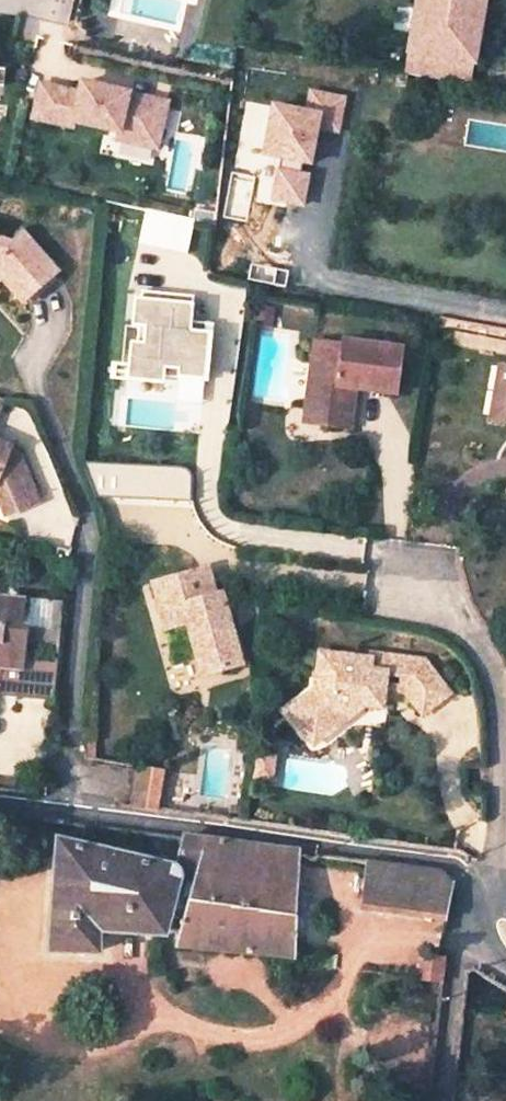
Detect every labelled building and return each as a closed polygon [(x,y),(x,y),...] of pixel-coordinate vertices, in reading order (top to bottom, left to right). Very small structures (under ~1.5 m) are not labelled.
[(405,51),(467,61),(478,0),(414,0),(405,51)] [(112,138),(152,147),(163,101),(78,81),(74,91),(36,82),(29,118),(67,127),(70,122),(113,131),(112,138)] [(306,208),(320,127),(341,131),(347,96),(309,89),(305,109),(270,102),(261,155),(246,152),(242,177),(263,180),(259,200),(306,208)] [(189,218),(141,208),(134,242),(181,251),(189,218)] [(20,226),(10,239),(0,236),(0,258),(11,270),(2,277),(24,301),(60,271),(20,226)] [(2,277),(11,270),(0,258),(0,276),(2,277)] [(179,373),(205,375),(208,344),(188,343),(189,332),(194,298),(141,294),(140,301),(138,327),(136,345),(129,345),(127,376),(180,381),(179,373)] [(138,327),(140,301),(134,300),(131,327),(138,327)] [(208,335),(189,332),(188,343),(208,344),(208,335)] [(396,348),(338,340),(337,345),(312,342),(301,408),(318,411),(316,423),(343,428),(350,386),(389,392),(396,348)] [(204,383),(205,375),(179,373),(180,381),(204,383)] [(299,421),(316,423),(318,411),(301,408),(299,421)] [(5,516),(37,502),(13,446),(0,449),(0,504),(5,516)] [(214,594),(207,567),(153,579),(164,627),(185,621),(196,675),(237,666),(220,593),(214,594)] [(26,646),(60,650),(63,632),(22,628),(25,602),(5,600),(3,615),(3,616),(0,615),(0,679),(2,679),(1,689),(0,695),(21,697),(25,661),(26,646)] [(65,606),(25,602),(22,628),(63,632),(64,622),(65,606)] [(369,653),(369,659),(318,652),(312,690),(285,710),(303,735),(332,714),(350,717),(363,708),(378,713),(382,688),(382,683),(373,682),(374,671),(400,674),(398,691),(403,691),(420,713),(447,692),(423,660),(369,653)] [(55,701),(59,665),(25,661),(21,697),(55,701)] [(374,671),(373,682),(382,683),(382,688),(398,691),(400,674),(374,671)] [(311,745),(350,717),(332,714),(303,735),(311,745)] [(89,749),(87,766),(136,773),(140,773),(140,756),(89,749)] [(136,773),(131,810),(155,814),(160,775),(140,773),(136,773)] [(237,825),(239,812),(228,810),(226,823),(237,825)] [(292,961),(295,890),(236,882),(242,849),(183,841),(177,870),(192,875),(177,949),(205,954),(233,958),(292,961)] [(175,875),(59,849),(51,955),(98,957),(99,936),(164,938),(175,875)] [(236,882),(295,890),(296,857),(242,849),(236,882)] [(360,909),(409,916),(415,872),(365,865),(360,909)] [(415,872),(409,916),(444,921),(451,888),(438,875),(415,872)] [(437,959),(421,958),(419,982),(440,984),(443,958),(438,957),(437,959)]
